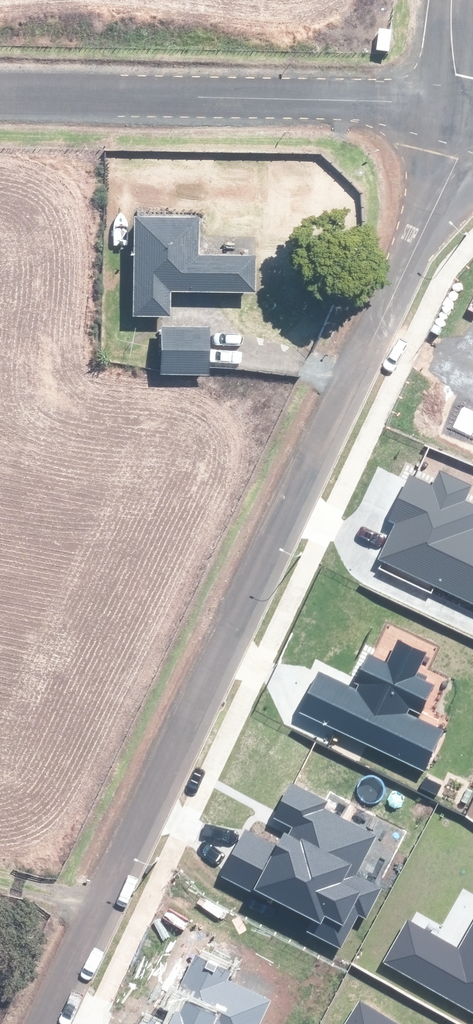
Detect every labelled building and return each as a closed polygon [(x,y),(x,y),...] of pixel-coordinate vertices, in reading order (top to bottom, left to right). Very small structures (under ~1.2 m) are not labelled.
[(198,214),(137,213),(134,212),(132,312),(169,312),(169,287),(254,289),(255,252),(198,251),(198,214)] [(209,323),(160,323),(160,371),(208,372),(209,323)] [(472,437),(472,410),(463,405),(452,428),(472,437)] [(472,602),(472,504),(465,501),(472,484),(439,469),(432,485),(410,474),(388,520),(395,523),(379,559),(472,602)] [(300,712),(425,770),(444,730),(407,713),(409,709),(421,714),(434,685),(416,677),(428,652),(397,637),(386,660),(367,652),(354,682),(359,684),(357,689),(319,672),(300,712)] [(302,928),(341,948),(358,914),(365,917),(380,889),(354,876),(376,835),(324,808),(328,800),(291,781),(272,819),(290,828),(287,833),(284,831),(276,844),(245,828),(220,876),(269,902),(272,897),(308,916),(302,928)] [(472,1013),(472,923),(459,948),(407,920),(383,963),(472,1013)] [(269,1001),(227,981),(231,971),(195,954),(176,992),(180,994),(166,1023),(258,1023),(269,1001)] [(360,1000),(345,1023),(399,1023),(360,1000)]
